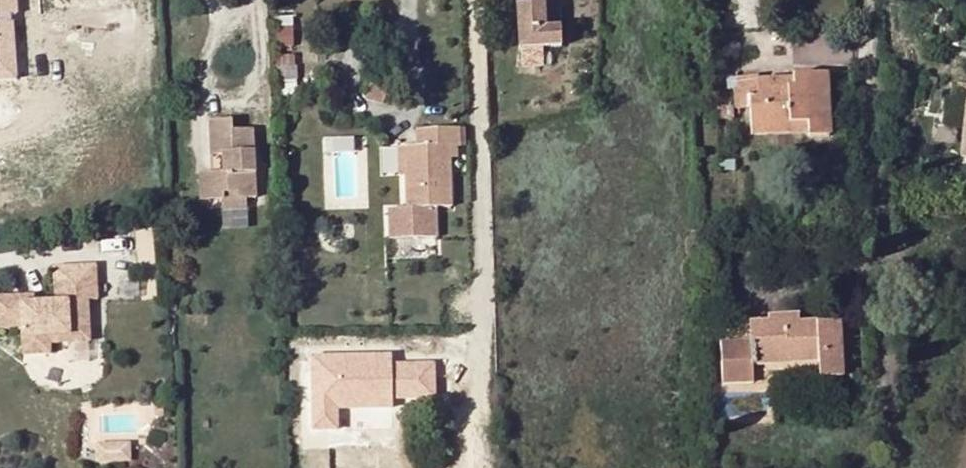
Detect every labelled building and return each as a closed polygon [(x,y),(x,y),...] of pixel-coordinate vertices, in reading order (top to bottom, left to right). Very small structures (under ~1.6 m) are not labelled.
[(19,73),(14,0),(0,0),(0,74),(19,73)] [(560,6),(516,7),(518,50),(561,48),(560,6)] [(294,56),(272,57),(273,81),(295,80),(294,56)] [(793,88),(756,90),(756,97),(749,97),(750,109),(751,137),(810,134),(810,137),(831,136),(828,75),(792,76),(792,79),(793,88)] [(755,78),(736,79),(737,110),(750,109),(749,97),(756,97),(756,90),(755,81),(755,78)] [(755,81),(756,90),(793,88),(792,79),(755,81)] [(388,89),(370,84),(365,100),(383,105),(388,89)] [(958,85),(956,100),(965,100),(965,86),(958,85)] [(733,120),(733,108),(716,109),(716,120),(733,120)] [(221,193),(236,192),(236,198),(255,198),(251,129),(230,130),(230,120),(207,121),(209,155),(224,154),(225,172),(198,173),(199,200),(222,199),(221,193)] [(459,131),(424,131),(423,149),(416,149),(405,149),(405,176),(405,208),(388,209),(389,240),(437,238),(436,208),(450,208),(450,148),(459,148),(459,131)] [(397,176),(405,176),(405,149),(397,149),(397,176)] [(697,232),(697,240),(711,238),(711,231),(697,232)] [(0,296),(0,325),(26,324),(26,337),(53,337),(53,343),(94,342),(92,302),(101,300),(100,267),(61,267),(61,303),(41,303),(40,294),(0,296)] [(750,342),(720,343),(722,385),(753,384),(752,367),(817,363),(819,378),(841,377),(839,323),(798,325),(798,317),(769,318),(768,325),(749,326),(750,342)] [(719,328),(720,343),(750,342),(749,326),(740,327),(719,328)] [(53,343),(53,337),(26,337),(27,354),(54,354),(53,343)]
